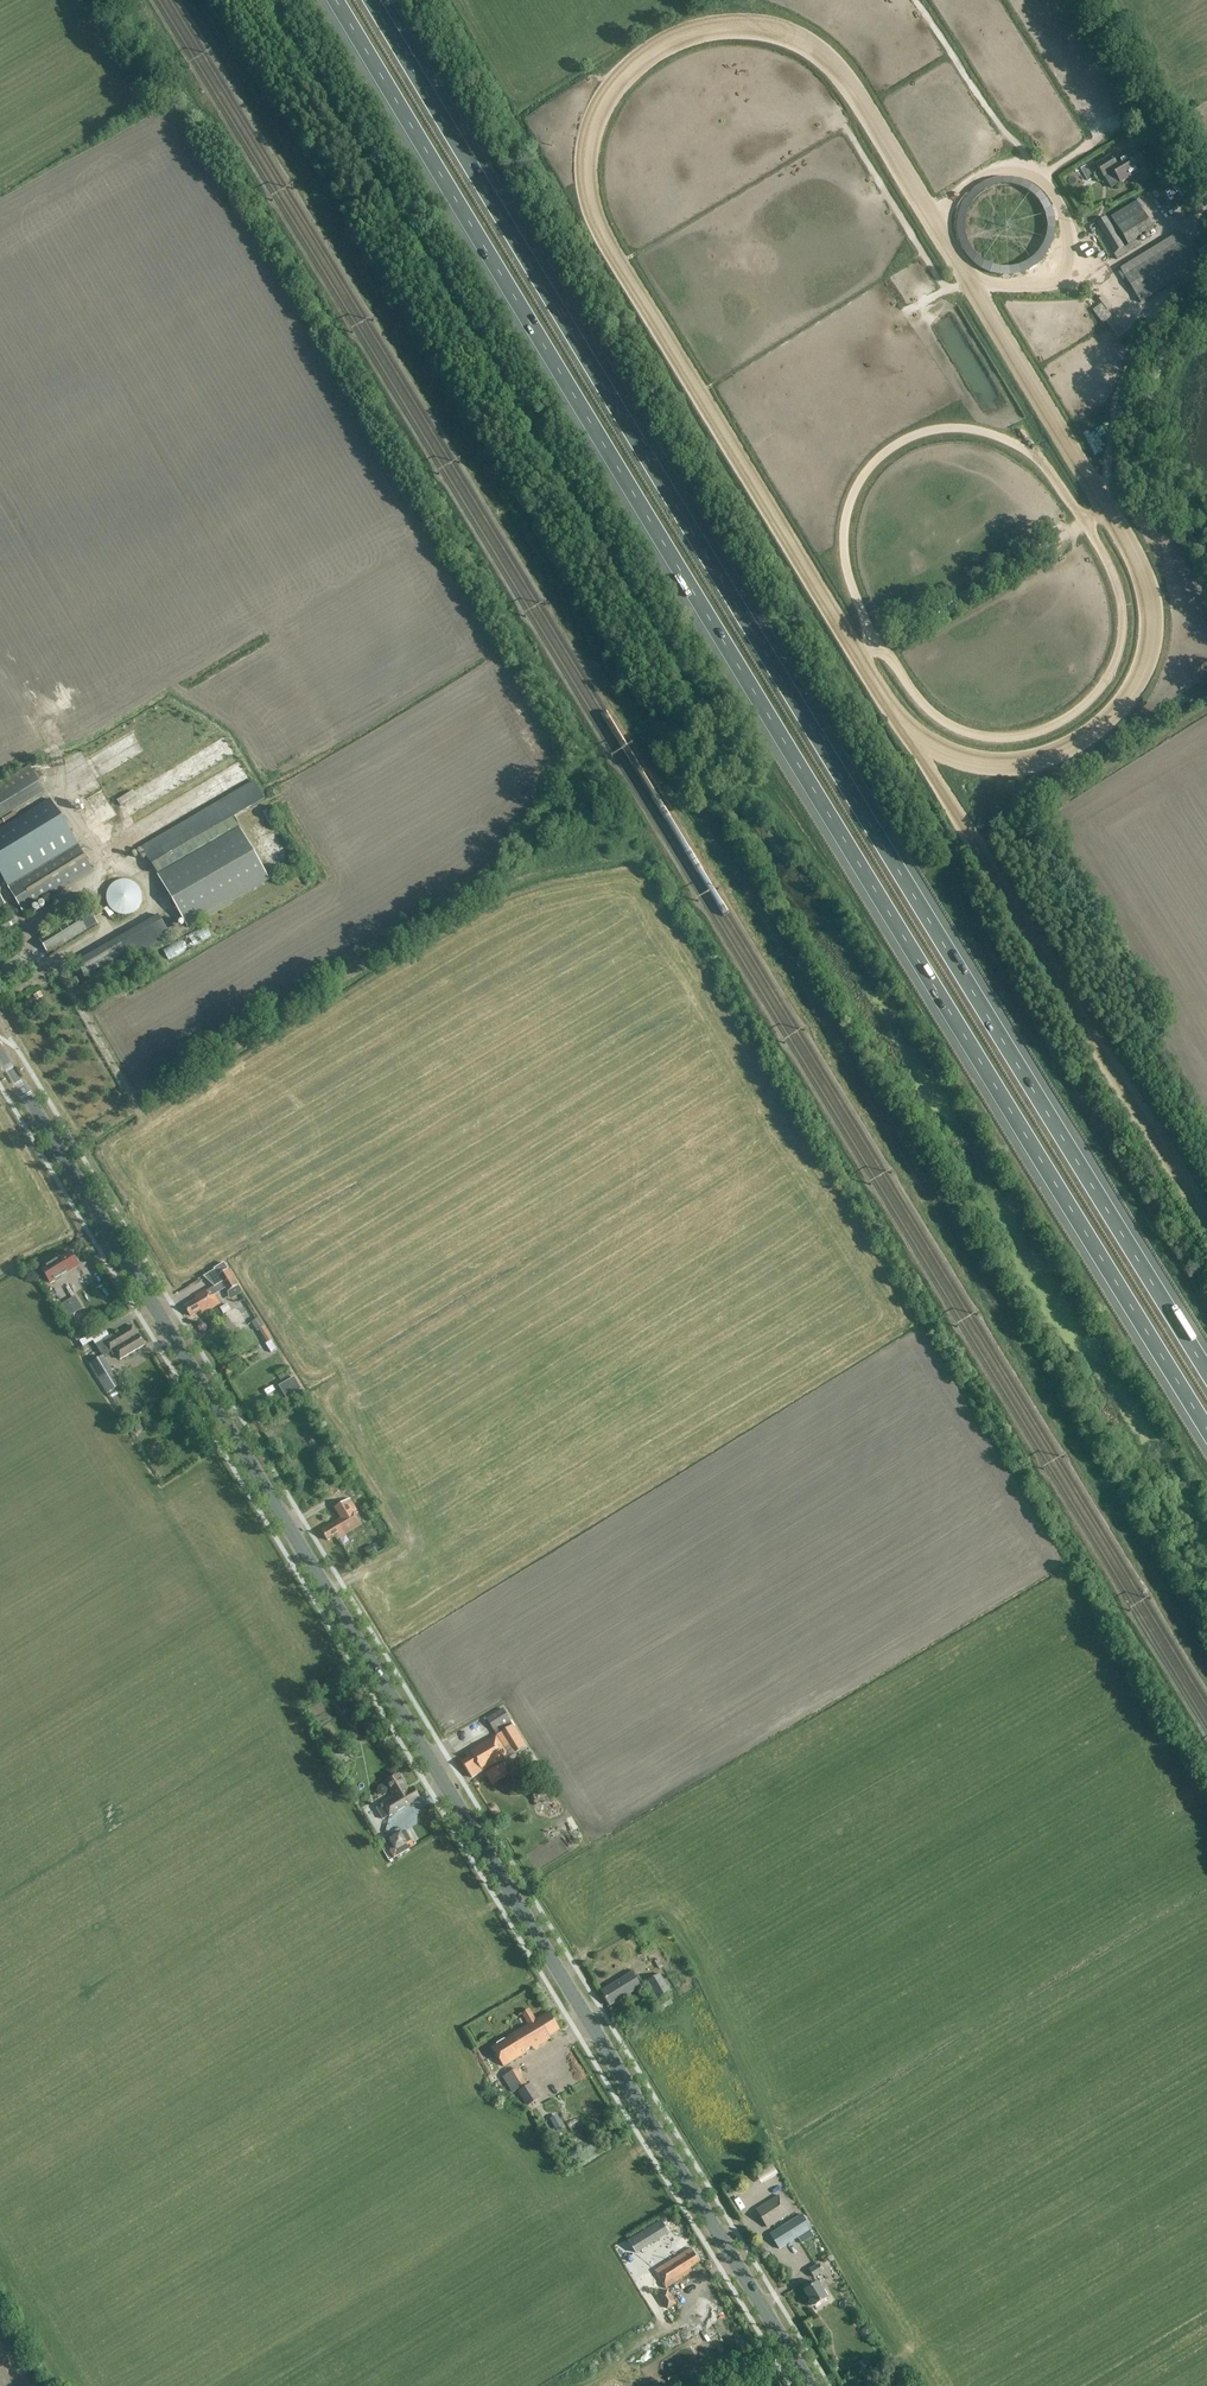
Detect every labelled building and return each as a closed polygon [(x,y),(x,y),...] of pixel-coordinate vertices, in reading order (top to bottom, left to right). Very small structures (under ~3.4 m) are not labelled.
[(1110,157),(1096,166),(1104,178),(1113,172),(1120,184),(1145,169),(1135,152),(1115,164),(1110,157)] [(1136,203),(1111,218),(1128,246),(1154,231),(1136,203)] [(1106,218),(1097,223),(1115,253),(1124,248),(1106,218)] [(1179,233),(1120,270),(1141,303),(1200,266),(1179,233)] [(215,799),(258,777),(251,763),(207,785),(215,799)] [(140,847),(155,874),(236,829),(231,820),(262,803),(252,785),(140,847)] [(212,800),(206,791),(175,810),(181,819),(212,800)] [(79,847),(51,801),(0,832),(0,874),(23,912),(92,870),(78,848),(79,847)] [(281,805),(273,808),(281,824),(289,820),(281,805)] [(127,830),(138,820),(124,806),(113,816),(127,830)] [(156,876),(185,927),(266,881),(237,830),(156,876)] [(141,901),(141,900),(141,898),(141,897),(141,895),(140,894),(140,892),(139,891),(138,890),(137,889),(136,888),(135,887),(134,886),(133,885),(131,884),(130,884),(129,883),(127,883),(126,883),(124,883),(121,883),(120,883),(119,884),(117,884),(116,885),(115,886),(114,887),(112,888),(111,889),(111,890),(110,891),(109,892),(109,894),(108,895),(108,897),(108,898),(108,900),(108,901),(108,902),(108,904),(109,905),(109,907),(110,908),(111,909),(111,910),(112,911),(114,912),(115,913),(116,914),(117,915),(119,915),(120,916),(121,916),(123,916),(124,916),(126,916),(127,916),(129,916),(130,915),(131,915),(133,914),(134,913),(135,912),(136,911),(137,910),(138,909),(139,908),(140,907),(140,905),(141,904),(141,902),(141,901)] [(48,954),(87,931),(98,924),(89,909),(78,916),(39,939),(48,954)] [(0,924),(6,933),(18,924),(12,915),(0,924)] [(168,936),(157,916),(76,964),(88,985),(168,936)] [(180,954),(223,933),(219,923),(175,943),(180,954)] [(54,1265),(42,1272),(50,1284),(61,1277),(79,1266),(71,1253),(53,1264),(54,1265)] [(213,1271),(218,1277),(228,1270),(224,1264),(213,1271)] [(238,1286),(228,1270),(218,1277),(228,1293),(238,1286)] [(246,1304),(253,1302),(255,1310),(258,1309),(253,1286),(242,1288),(246,1304)] [(185,1307),(191,1317),(201,1312),(203,1315),(220,1305),(216,1296),(219,1295),(215,1288),(206,1293),(206,1292),(198,1296),(200,1299),(185,1307)] [(65,1302),(59,1306),(66,1317),(67,1319),(76,1314),(82,1310),(75,1297),(68,1301),(65,1302)] [(224,1315),(231,1311),(227,1304),(220,1308),(224,1315)] [(257,1319),(251,1323),(257,1331),(265,1345),(268,1343),(271,1341),(268,1337),(263,1329),(263,1328),(257,1319)] [(274,1323),(269,1327),(276,1338),(282,1335),(274,1323)] [(89,1325),(73,1336),(78,1342),(93,1331),(89,1325)] [(113,1356),(116,1354),(119,1358),(143,1344),(137,1333),(136,1334),(131,1325),(112,1336),(111,1334),(95,1343),(104,1357),(111,1353),(113,1356)] [(282,1336),(277,1341),(284,1348),(288,1344),(282,1336)] [(107,1395),(108,1394),(121,1386),(103,1356),(89,1365),(107,1395)] [(294,1378),(279,1387),(286,1399),(301,1391),(294,1378)] [(309,1454),(325,1465),(331,1457),(315,1446),(309,1454)] [(362,1526),(355,1514),(357,1512),(351,1501),(336,1510),(342,1520),(322,1532),(327,1541),(335,1536),(337,1540),(362,1526)] [(360,1508),(369,1523),(376,1518),(368,1504),(360,1508)] [(369,1558),(377,1553),(373,1546),(365,1550),(369,1558)] [(497,1736),(509,1757),(526,1747),(514,1726),(512,1727),(502,1711),(487,1719),(497,1736)] [(362,1725),(368,1735),(376,1730),(370,1720),(362,1725)] [(320,1734),(325,1742),(334,1737),(329,1729),(320,1734)] [(471,1779),(509,1757),(497,1736),(477,1748),(478,1750),(471,1754),(472,1756),(462,1762),(471,1779)] [(381,1804),(384,1808),(378,1811),(384,1820),(389,1817),(390,1818),(419,1800),(413,1789),(408,1792),(399,1776),(386,1783),(394,1796),(381,1804)] [(556,1823),(576,1816),(571,1801),(550,1809),(556,1823)] [(395,1860),(410,1851),(401,1836),(386,1845),(395,1860)] [(601,1992),(610,2006),(641,1988),(632,1973),(601,1992)] [(660,1975),(654,1978),(647,1982),(656,1998),(670,1991),(660,1975)] [(663,2009),(672,2004),(670,2001),(661,2006),(663,2009)] [(559,2030),(549,2013),(536,2021),(529,2010),(522,2015),(528,2025),(492,2047),(504,2067),(527,2053),(526,2051),(532,2047),(533,2049),(551,2039),(550,2036),(559,2030)] [(505,2077),(515,2071),(512,2065),(501,2070),(505,2077)] [(531,2085),(519,2092),(528,2106),(540,2099),(531,2085)] [(555,2130),(562,2126),(557,2116),(549,2120),(555,2130)] [(779,2197),(758,2210),(762,2217),(761,2217),(768,2229),(790,2215),(779,2197)] [(802,2215),(770,2235),(780,2250),(811,2231),(802,2215)] [(655,2272),(666,2289),(687,2275),(685,2272),(700,2263),(691,2249),(655,2272)] [(819,2264),(809,2270),(814,2278),(824,2273),(819,2264)] [(818,2283),(804,2292),(814,2307),(828,2298),(818,2283)] [(659,2296),(668,2310),(672,2307),(668,2302),(673,2299),(668,2291),(659,2296)] [(737,2348),(741,2355),(748,2350),(745,2344),(737,2348)] [(867,2369),(873,2365),(868,2358),(863,2361),(867,2369)]
